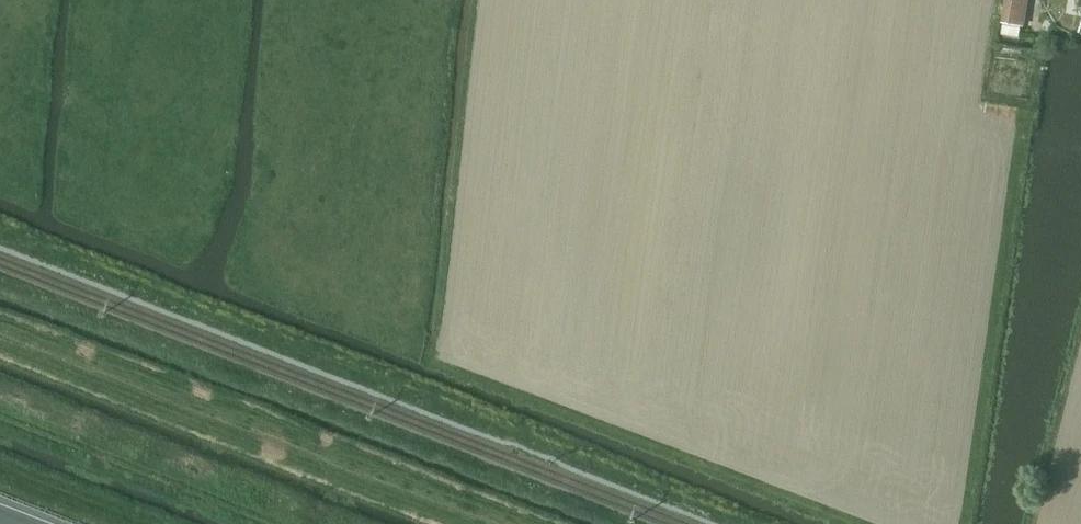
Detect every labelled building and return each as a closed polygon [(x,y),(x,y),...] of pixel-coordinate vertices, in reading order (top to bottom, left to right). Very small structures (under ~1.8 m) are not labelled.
[(1002,22),(1003,22),(1002,33),(1019,36),(1021,25),(1022,24),(1018,23),(1021,0),(1005,0),(1002,22)]
